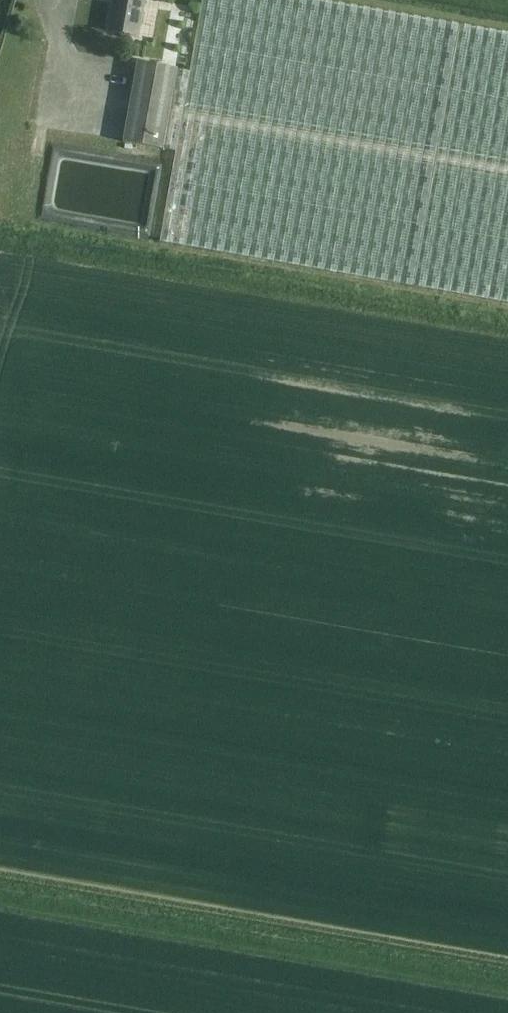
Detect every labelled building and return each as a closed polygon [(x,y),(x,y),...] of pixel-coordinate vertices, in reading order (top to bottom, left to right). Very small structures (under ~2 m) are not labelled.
[(145,0),(114,0),(108,32),(138,37),(145,0)] [(324,0),(202,0),(190,72),(177,70),(177,69),(137,62),(123,142),(163,149),(176,151),(160,242),(507,303),(507,32),(324,0)]
